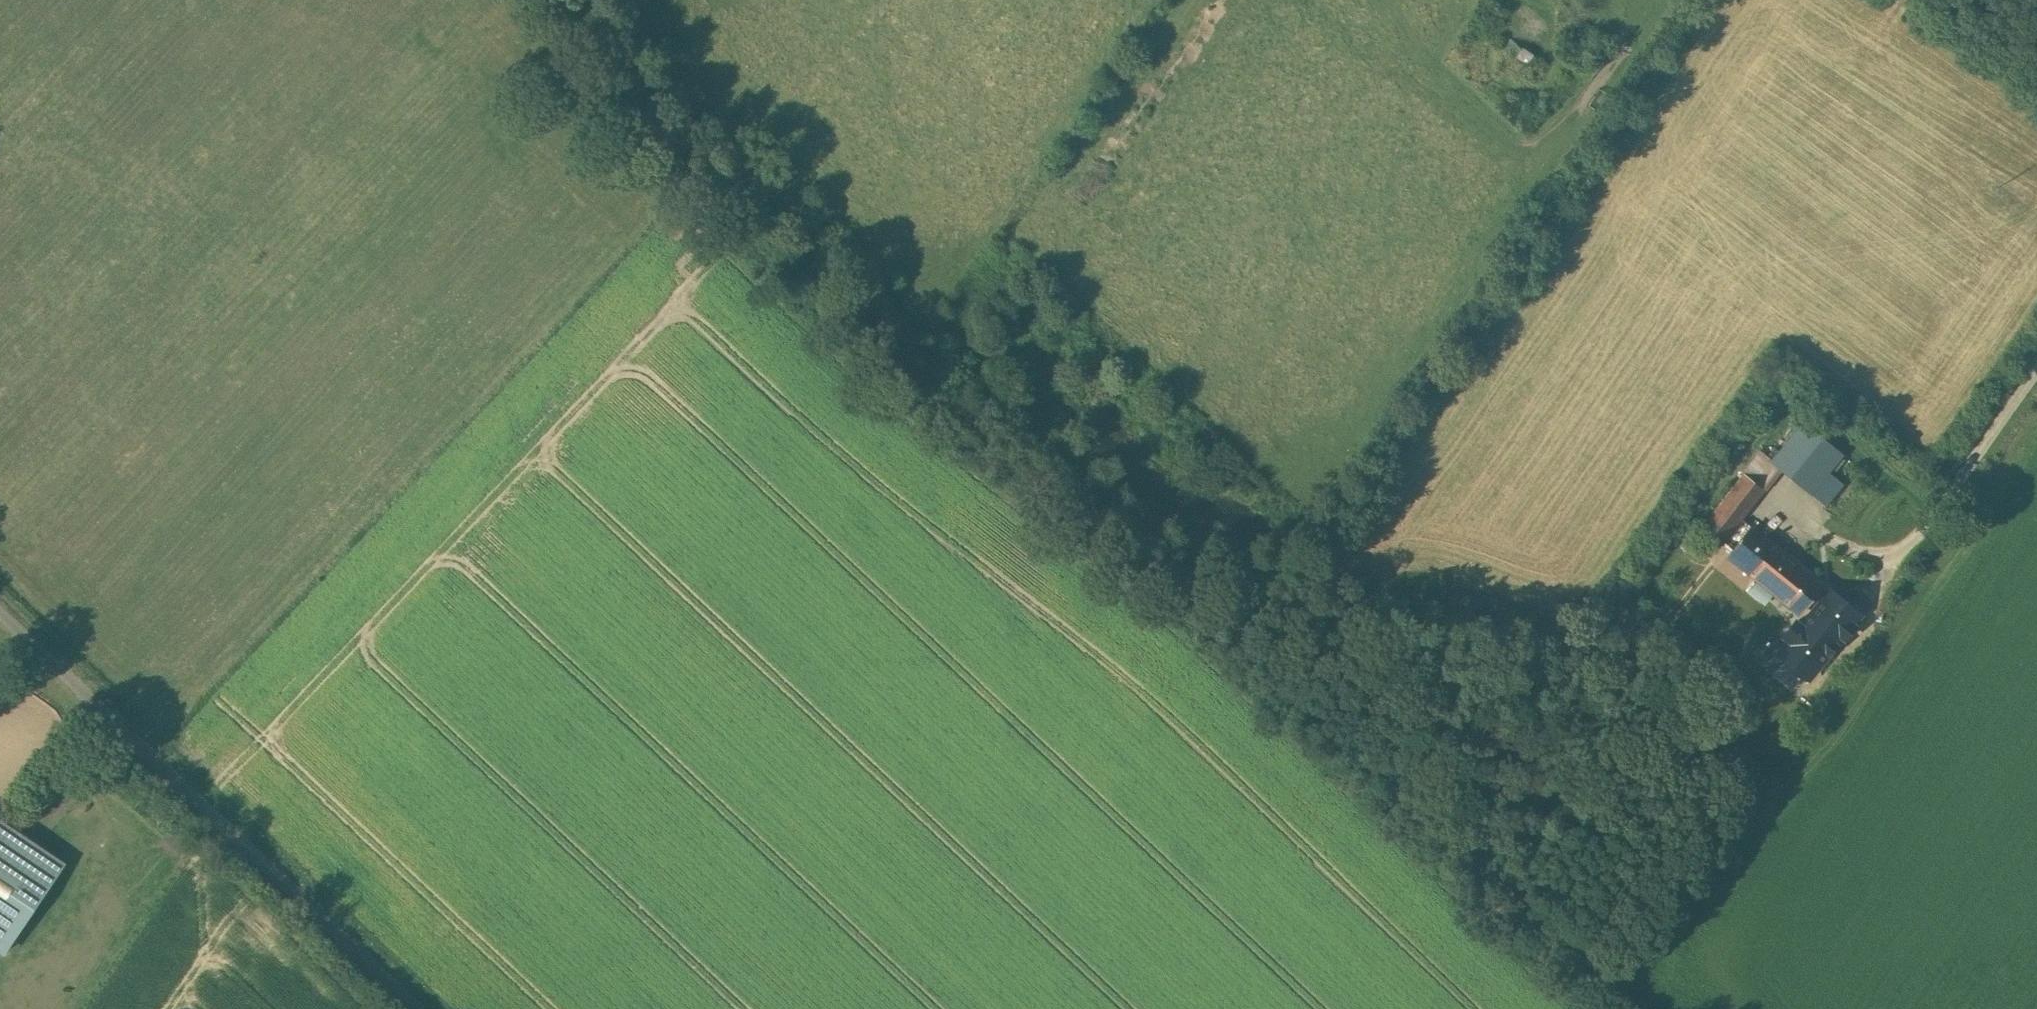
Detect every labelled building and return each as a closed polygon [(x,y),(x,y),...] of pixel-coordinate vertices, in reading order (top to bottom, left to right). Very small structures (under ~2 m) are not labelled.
[(1771,461),(1779,468),(1810,493),(1841,455),(1802,423),(1771,461)] [(1771,461),(1759,451),(1741,473),(1743,474),(1743,473),(1762,489),(1779,468),(1771,461)] [(1743,474),(1699,530),(1718,545),(1762,489),(1743,473),(1743,474)] [(1822,584),(1751,526),(1728,555),(1799,613),(1822,584)] [(4,949),(62,863),(0,820),(0,947),(4,949)]
